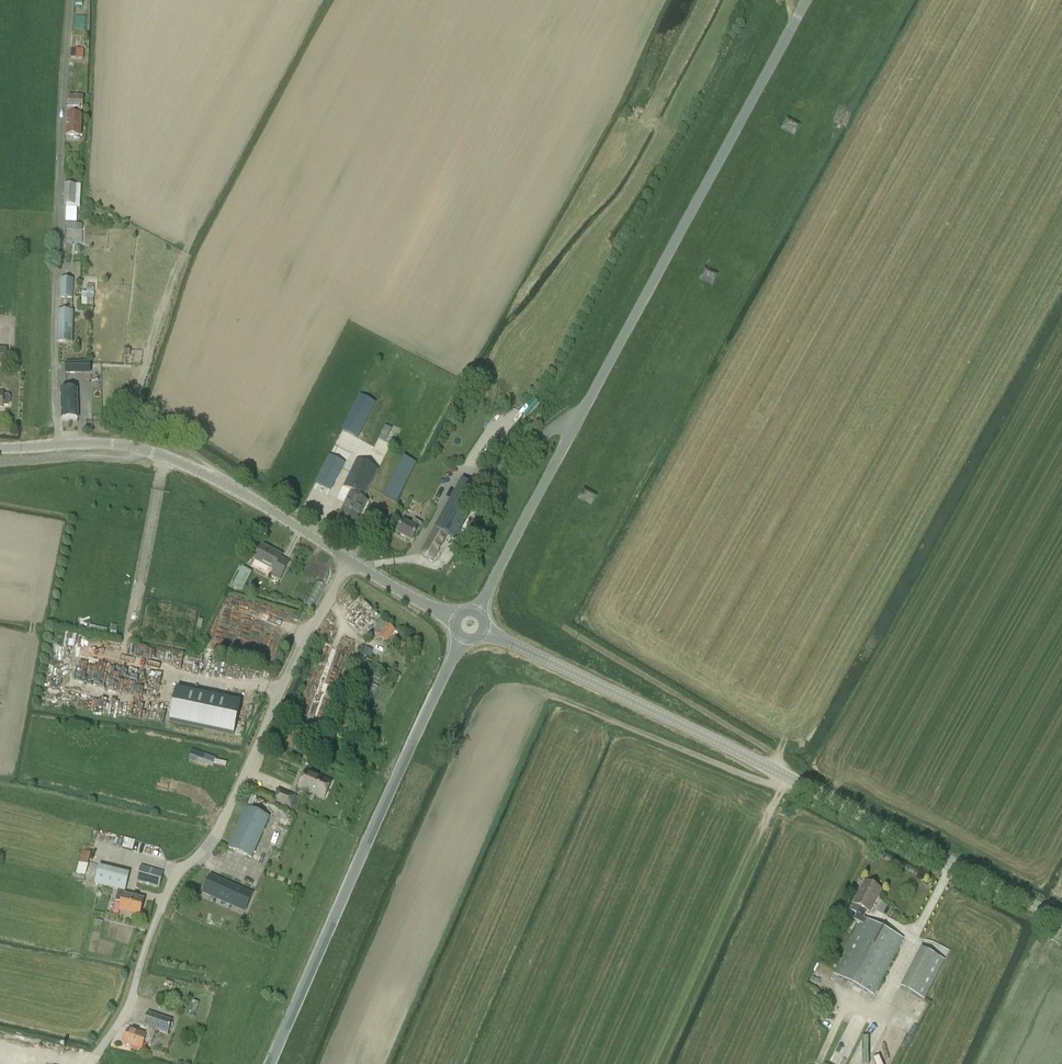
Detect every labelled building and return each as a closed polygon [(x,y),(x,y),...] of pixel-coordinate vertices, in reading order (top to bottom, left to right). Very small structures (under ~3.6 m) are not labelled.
[(72,49),(71,58),(82,59),(83,50),(72,49)] [(68,116),(67,136),(80,136),(81,116),(81,110),(82,110),(82,97),(69,97),(68,110),(69,110),(68,116)] [(834,124),(848,129),(853,115),(839,110),(834,124)] [(801,126),(788,119),(782,130),(796,137),(801,126)] [(65,184),(64,204),(80,205),(81,185),(65,184)] [(77,209),(67,208),(66,222),(77,223),(77,209)] [(68,224),(67,243),(82,243),(83,224),(68,224)] [(719,276),(705,269),(700,280),(713,287),(719,276)] [(73,299),(74,280),(61,280),(61,299),(73,299)] [(93,309),(94,294),(83,293),(82,308),(93,309)] [(59,312),(58,342),(72,343),(73,313),(72,313),(73,308),(70,308),(70,313),(59,312)] [(66,363),(66,373),(81,373),(81,363),(66,363)] [(358,438),(388,379),(372,371),(342,430),(358,438)] [(77,419),(76,390),(61,390),(62,419),(77,419)] [(3,395),(3,393),(0,393),(0,407),(3,408),(3,405),(8,406),(10,404),(10,397),(8,396),(3,395)] [(774,414),(761,408),(755,418),(768,425),(774,414)] [(385,442),(392,429),(385,426),(379,439),(385,442)] [(329,456),(315,483),(331,490),(345,463),(329,456)] [(385,495),(398,501),(417,462),(404,456),(385,495)] [(344,487),(359,494),(357,497),(350,493),(338,518),(355,526),(367,502),(363,500),(377,470),(357,460),(344,487)] [(460,518),(475,491),(461,483),(421,554),(433,561),(447,536),(454,540),(457,534),(448,529),(452,522),(458,525),(461,519),(460,518)] [(596,497),(583,491),(577,501),(590,508),(596,497)] [(412,542),(419,530),(418,530),(422,524),(415,520),(411,526),(404,521),(397,533),(412,542)] [(262,545),(254,560),(274,570),(271,575),(280,580),(289,562),(281,557),(282,555),(262,545)] [(237,579),(232,588),(243,591),(246,584),(252,573),(243,568),(237,579)] [(74,630),(107,632),(108,627),(91,626),(91,620),(74,620),(74,630)] [(395,630),(382,622),(372,632),(379,637),(378,639),(380,640),(381,638),(387,642),(395,630)] [(366,647),(362,654),(370,657),(373,651),(366,647)] [(50,678),(61,678),(62,665),(51,665),(50,678)] [(234,735),(240,703),(176,690),(169,721),(234,735)] [(206,755),(192,750),(189,759),(203,763),(206,755)] [(306,770),(298,788),(325,799),(332,782),(306,770)] [(291,807),(295,796),(279,790),(274,800),(291,807)] [(252,795),(246,808),(251,810),(257,797),(252,795)] [(251,858),(269,818),(246,808),(229,848),(251,858)] [(125,837),(123,847),(133,849),(136,840),(125,837)] [(88,866),(91,853),(83,851),(79,863),(88,866)] [(95,884),(119,890),(116,901),(122,903),(120,911),(140,916),(145,900),(124,895),(125,891),(125,892),(130,874),(99,866),(95,884)] [(159,888),(164,873),(141,866),(137,882),(159,888)] [(212,893),(232,902),(237,904),(236,906),(246,910),(252,896),(245,893),(246,892),(218,879),(217,882),(210,879),(202,896),(209,899),(212,893)] [(860,923),(833,974),(874,995),(903,939),(863,918),(867,911),(869,912),(874,904),(873,904),(876,898),(877,898),(881,890),(865,881),(853,904),(863,909),(860,915),(856,914),(853,919),(860,923)] [(921,948),(900,987),(924,999),(944,960),(921,948)] [(123,1044),(141,1050),(144,1042),(151,1044),(156,1030),(168,1034),(172,1021),(148,1013),(144,1025),(149,1027),(146,1035),(129,1029),(123,1044)]
